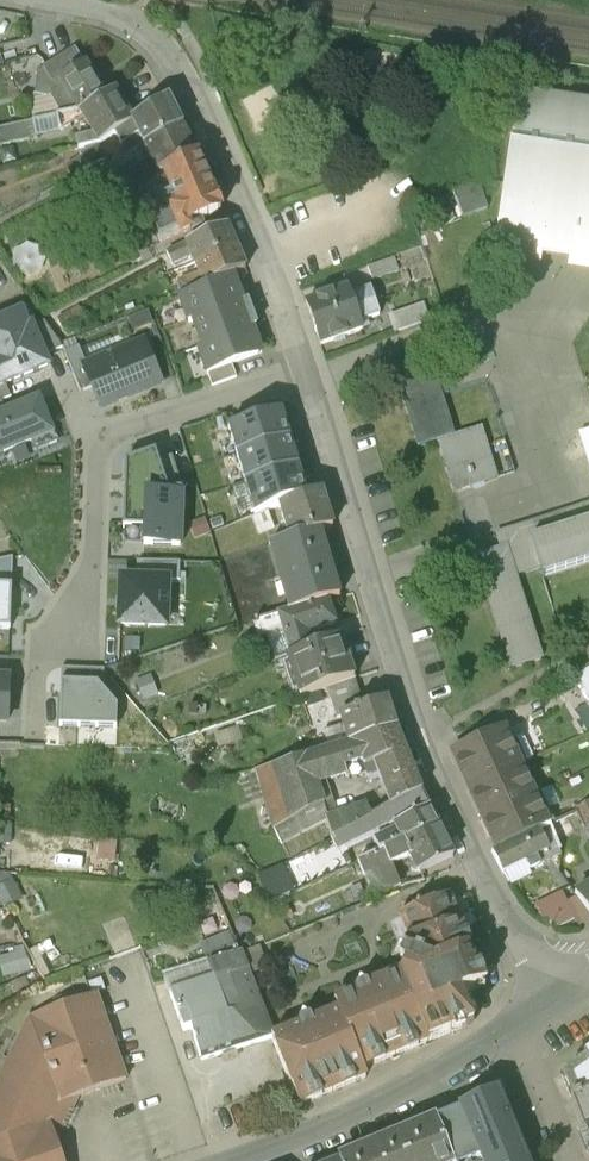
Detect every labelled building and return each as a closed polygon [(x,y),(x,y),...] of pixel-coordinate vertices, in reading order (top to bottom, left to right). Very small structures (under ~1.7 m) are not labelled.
[(104,97),(75,49),(44,69),(53,85),(42,91),(47,99),(52,96),(64,114),(80,111),(104,97)] [(104,97),(80,111),(84,117),(95,134),(101,144),(134,122),(133,120),(115,90),(104,97)] [(168,98),(133,120),(134,122),(145,146),(183,126),(168,98)] [(521,101),(498,250),(537,256),(538,247),(588,255),(588,111),(521,101)] [(0,107),(0,126),(21,122),(18,104),(0,107)] [(64,114),(58,115),(61,128),(84,117),(80,111),(64,114)] [(58,115),(34,120),(37,133),(61,128),(58,115)] [(0,126),(0,143),(37,136),(37,133),(34,120),(21,122),(0,126)] [(183,126),(145,146),(152,160),(160,175),(198,155),(183,126)] [(95,134),(77,138),(80,148),(101,144),(95,134)] [(98,151),(90,151),(81,157),(89,170),(105,160),(98,151)] [(198,155),(160,175),(137,189),(161,243),(205,224),(202,218),(221,210),(216,196),(215,197),(198,155)] [(152,160),(124,177),(133,192),(137,189),(160,175),(152,160)] [(479,183),(452,193),(461,218),(488,209),(479,183)] [(226,225),(186,243),(191,255),(195,263),(235,245),(226,225)] [(186,243),(167,252),(172,263),(191,255),(186,243)] [(235,245),(195,263),(199,273),(204,285),(245,268),(235,245)] [(372,274),(397,270),(395,259),(370,263),(372,274)] [(199,273),(179,281),(184,293),(204,285),(199,273)] [(233,277),(179,296),(189,322),(193,320),(242,302),(233,277)] [(347,289),(305,304),(313,324),(354,310),(350,298),(347,289)] [(369,291),(350,298),(354,310),(374,303),(369,291)] [(242,302),(193,320),(202,345),(202,346),(251,328),(256,326),(247,301),(242,302)] [(374,303),(354,310),(358,322),(378,316),(374,303)] [(389,315),(394,331),(428,320),(423,304),(389,315)] [(354,310),(313,324),(320,345),(361,331),(358,322),(354,310)] [(20,314),(0,323),(0,386),(5,384),(47,367),(43,356),(31,328),(27,330),(20,314)] [(31,328),(43,356),(62,349),(60,345),(44,323),(31,328)] [(202,345),(198,347),(207,373),(232,364),(258,354),(260,351),(251,328),(202,346),(202,345)] [(85,366),(93,388),(101,408),(160,384),(143,342),(86,365),(85,366)] [(80,394),(93,388),(85,366),(86,365),(78,348),(64,354),(80,394)] [(232,364),(207,373),(212,386),(236,377),(232,364)] [(5,384),(0,386),(0,403),(1,402),(11,398),(5,384)] [(35,452),(59,443),(50,422),(46,424),(38,403),(7,415),(0,418),(0,454),(31,442),(35,452)] [(237,457),(290,441),(281,412),(228,428),(237,457)] [(480,431),(438,444),(454,493),(495,480),(480,431)] [(245,484),(299,468),(290,441),(237,457),(245,484)] [(159,462),(156,452),(125,463),(123,530),(145,530),(144,546),(181,548),(183,491),(168,491),(159,462)] [(168,491),(183,491),(172,458),(159,462),(168,491)] [(307,497),(299,468),(245,484),(254,517),(267,512),(279,506),(307,497)] [(307,497),(279,506),(290,540),(319,531),(333,527),(322,492),(307,497)] [(496,535),(501,551),(506,549),(515,577),(540,569),(542,577),(588,562),(588,505),(496,535)] [(254,517),(251,518),(258,535),(274,528),(267,512),(254,517)] [(290,540),(275,544),(294,610),(312,605),(339,597),(319,531),(290,540)] [(515,577),(506,549),(501,551),(475,559),(510,670),(541,660),(515,577)] [(12,587),(13,558),(0,561),(0,587),(12,587)] [(167,582),(122,581),(120,626),(165,628),(166,613),(169,613),(169,599),(167,599),(167,582)] [(0,587),(0,630),(11,630),(12,587),(0,587)] [(294,610),(276,615),(290,656),(311,648),(307,634),(335,625),(328,601),(312,606),(312,605),(294,610)] [(276,615),(256,622),(262,635),(265,634),(274,662),(286,657),(290,656),(276,615)] [(256,622),(250,624),(254,634),(256,634),(258,639),(263,637),(262,635),(256,622)] [(290,656),(286,657),(300,697),(353,678),(339,637),(311,648),(290,656)] [(576,673),(588,702),(588,667),(576,673)] [(104,671),(62,669),(61,683),(98,685),(98,686),(104,686),(104,671)] [(7,723),(9,680),(0,680),(0,723),(7,723)] [(98,685),(61,683),(59,728),(117,729),(117,709),(98,686),(98,685)] [(385,699),(340,713),(349,742),(396,728),(385,699)] [(349,742),(339,745),(345,765),(364,760),(368,773),(371,780),(380,776),(391,806),(421,790),(396,728),(349,742)] [(503,729),(452,754),(468,788),(519,764),(532,757),(522,735),(509,741),(503,729)] [(339,745),(308,755),(317,782),(346,773),(347,773),(345,765),(339,745)] [(308,755),(276,764),(294,821),(296,820),(325,806),(317,782),(308,755)] [(364,760),(345,765),(347,773),(346,773),(347,776),(360,772),(361,775),(368,773),(364,760)] [(276,764),(257,770),(275,830),(294,821),(276,764)] [(519,764),(468,788),(482,819),(533,794),(519,764)] [(391,806),(382,811),(389,825),(391,827),(395,826),(430,808),(421,790),(391,806)] [(533,794),(482,819),(496,849),(547,825),(533,794)] [(329,818),(327,819),(328,821),(333,837),(337,835),(371,818),(370,818),(373,816),(368,804),(329,818)] [(577,812),(586,831),(588,830),(588,805),(577,812)] [(325,806),(296,820),(302,834),(328,821),(327,819),(329,818),(325,806)] [(430,808),(395,826),(403,842),(439,826),(430,808)] [(373,816),(370,818),(371,818),(376,831),(389,825),(382,811),(373,816)] [(371,818),(337,835),(342,847),(376,831),(371,818)] [(550,825),(537,831),(547,849),(543,851),(548,858),(560,851),(550,825)] [(439,826),(403,842),(410,857),(418,873),(453,856),(439,826)] [(537,831),(493,853),(502,872),(543,851),(547,849),(537,831)] [(385,834),(376,839),(382,852),(386,850),(394,846),(391,838),(385,834)] [(376,839),(363,845),(366,849),(369,856),(382,852),(376,839)] [(394,846),(386,850),(390,864),(410,857),(403,842),(394,846)] [(369,856),(368,856),(359,861),(364,873),(390,864),(386,850),(382,852),(369,856)] [(280,865),(258,874),(269,900),(291,891),(280,865)] [(394,869),(372,877),(379,895),(401,886),(394,869)] [(574,894),(588,913),(588,887),(574,894)] [(337,1011),(312,1020),(311,1018),(310,1017),(308,1016),(301,1019),(299,1020),(298,1023),(299,1025),(273,1036),(274,1037),(272,1038),(298,1104),(366,1076),(363,1067),(461,1027),(471,1015),(462,994),(484,985),(445,896),(397,916),(407,940),(398,962),(405,964),(400,975),(368,989),(367,987),(365,985),(363,985),(357,988),(355,989),(355,991),(356,994),(334,1003),(337,1011)] [(565,901),(555,905),(551,897),(535,905),(542,919),(551,915),(557,927),(573,918),(565,901)] [(0,952),(0,963),(3,975),(30,969),(25,947),(0,952)] [(202,968),(167,982),(176,1007),(205,996),(210,991),(202,968)] [(246,968),(215,980),(221,997),(177,1012),(183,1030),(191,1027),(201,1058),(273,1035),(246,968)] [(0,1076),(0,1160),(63,1160),(56,1141),(78,1096),(127,1079),(96,993),(29,1017),(0,1076)] [(570,1081),(577,1097),(570,1100),(588,1147),(588,1068),(570,1081)] [(458,1107),(459,1110),(436,1119),(454,1160),(472,1160),(480,1157),(482,1160),(528,1160),(499,1091),(458,1107)] [(398,1134),(409,1160),(454,1160),(436,1119),(436,1118),(398,1134)] [(339,1158),(340,1160),(409,1160),(398,1134),(339,1158)]
